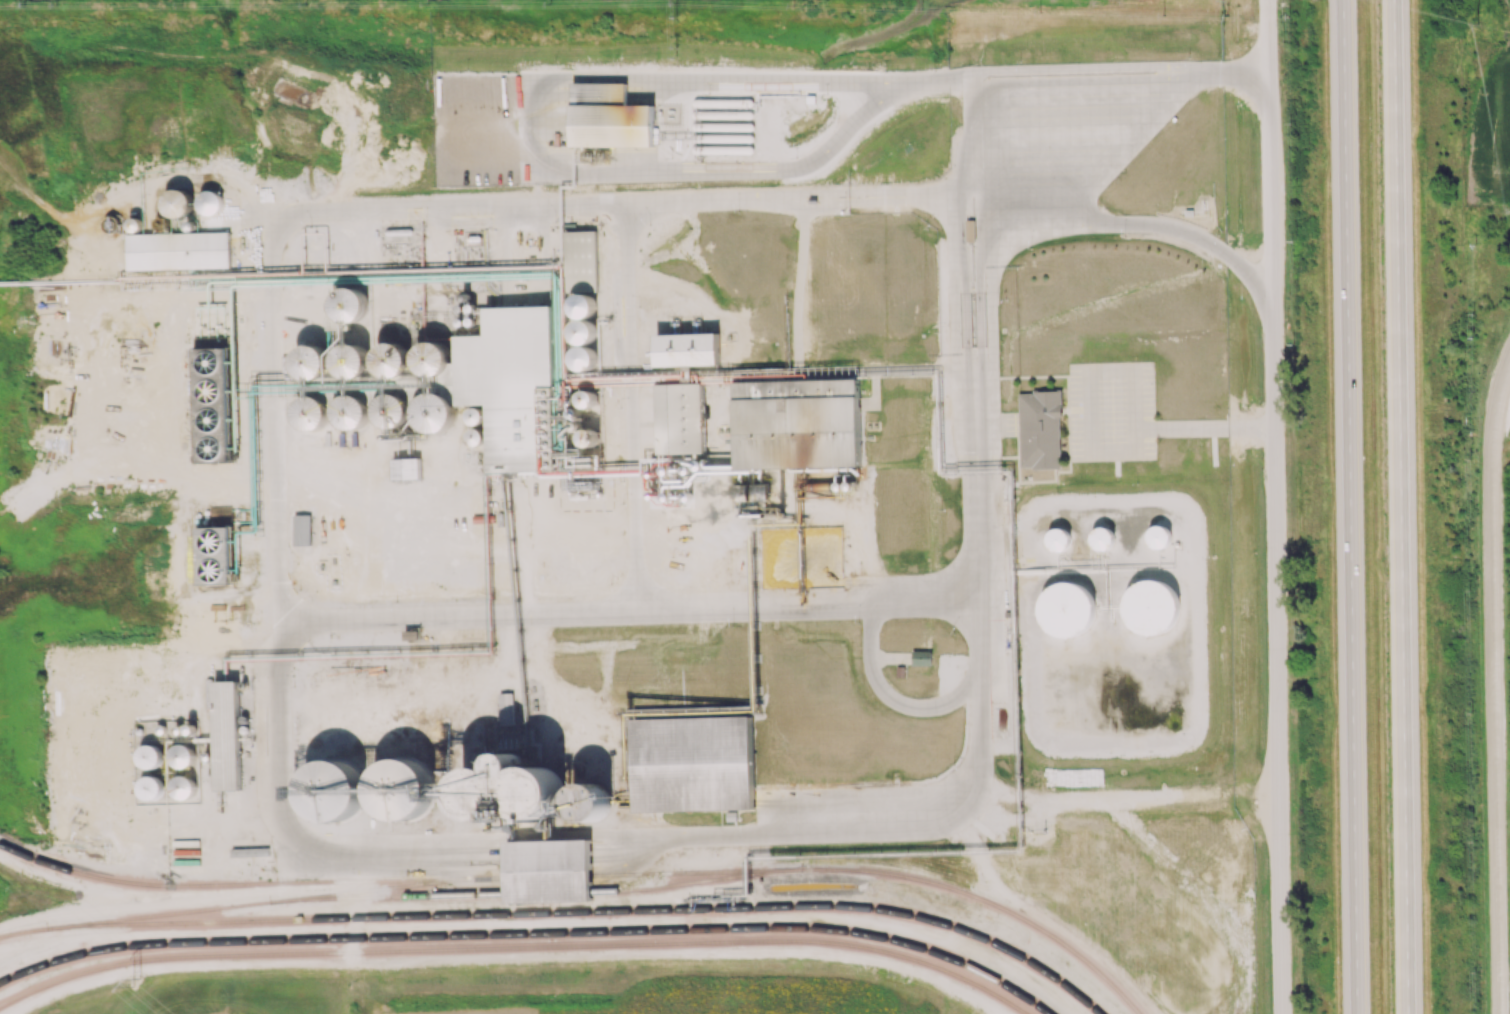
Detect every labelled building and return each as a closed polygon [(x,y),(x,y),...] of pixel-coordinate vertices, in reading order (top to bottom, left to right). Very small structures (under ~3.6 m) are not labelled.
[(171,215),(167,212),(165,208),(164,203),(164,199),(166,194),(169,191),(174,188),(178,187),(183,188),(188,191),(191,194),(193,199),(194,204),(192,209),(189,213),(185,216),(180,218),(175,217),(171,215)] [(203,211),(200,208),(199,204),(199,200),(200,196),(203,193),(206,191),(210,190),(214,190),(218,192),(220,195),(222,198),(223,202),(222,206),(221,209),(218,212),(214,214),(210,214),(206,213),(203,211)] [(131,230),(129,228),(128,226),(128,223),(129,221),(130,219),(132,218),(135,217),(137,217),(140,218),(141,220),(142,222),(143,224),(142,227),(141,229),(140,231),(137,232),(135,232),(133,231),(131,230)] [(187,229),(186,228),(186,226),(186,224),(186,223),(187,222),(189,221),(191,220),(192,221),(193,221),(195,222),(195,224),(196,225),(195,227),(195,228),(193,229),(192,230),(191,230),(189,230),(187,229)] [(127,271),(126,235),(229,233),(230,269),(127,271)] [(342,320),(338,316),(335,311),(334,306),(334,300),(337,295),(341,291),(346,288),(351,288),(357,289),(362,291),(366,296),(368,301),(368,307),(367,313),(363,317),(358,321),(353,322),(347,322),(342,320)] [(590,317),(585,318),(581,318),(577,316),(574,313),(572,309),(572,305),(573,301),(575,298),(579,295),(583,294),(587,294),(590,295),(593,298),(595,301),(597,304),(597,308),(596,311),(593,315),(590,317)] [(488,476),(487,407),(457,408),(456,338),(485,338),(485,311),(554,309),(557,474),(488,476)] [(590,343),(586,344),(585,346),(581,344),(578,342),(575,339),(573,335),(573,331),(574,327),(577,324),(580,321),(584,320),(588,321),(591,322),(594,324),(596,327),(597,331),(597,334),(596,338),(593,341),(590,343)] [(655,369),(654,338),(716,336),(717,367),(655,369)] [(382,374),(378,369),(376,363),(375,357),(377,351),(381,346),(386,343),(392,342),(398,342),(403,345),(407,349),(410,353),(411,359),(410,365),(408,370),(404,374),(399,376),(393,377),(387,376),(382,374)] [(342,375),(338,371),(336,366),(335,360),(336,355),(338,350),(342,346),(347,344),(352,343),(358,344),(363,347),(367,352),(369,358),(369,364),(367,369),(363,374),(358,377),(352,378),(347,377),(342,375)] [(301,377),(297,372),(295,367),(294,361),(296,355),(300,350),(305,347),(311,345),(316,346),(321,348),(325,351),(328,356),(329,362),(329,367),(327,372),(323,376),(318,379),(313,380),(307,379),(301,377)] [(589,370),(585,371),(581,370),(577,368),(575,364),(573,360),(573,356),(574,352),(577,349),(581,347),(585,346),(588,346),(592,348),(595,351),(597,354),(598,358),(597,362),(596,365),(593,368),(589,370)] [(196,466),(193,351),(225,350),(227,465),(196,466)] [(736,472),(734,385),(858,382),(860,469),(736,472)] [(657,458),(656,388),(703,387),(704,457),(657,458)] [(385,425),(381,422),(378,417),(377,411),(378,406),(380,401),(384,397),(389,394),(394,393),(400,394),(405,397),(409,401),(412,407),(412,413),(410,419),(407,423),(402,427),(396,428),(390,427),(385,425)] [(426,430),(421,426),(418,420),(417,414),(417,407),(420,402),(425,397),(430,394),(437,393),(443,394),(449,397),(454,402),(457,409),(457,415),(455,422),(451,428),(445,431),(438,433),(432,433),(426,430)] [(343,426),(339,422),(337,416),(336,410),(338,404),(341,399),(347,396),(353,394),(358,395),(363,397),(367,401),(370,405),(371,411),(371,416),(369,421),(365,425),(360,428),(355,430),(349,429),(343,426)] [(303,427),(299,423),(296,417),(296,411),(297,405),(301,400),(306,397),(312,395),(318,396),(323,398),(327,402),(330,406),(331,412),(330,417),(328,422),(324,426),(320,429),(314,430),(308,430),(303,427)] [(196,527),(198,584),(234,584),(231,526),(196,527)] [(1102,550),(1108,549),(1112,545),(1114,541),(1114,535),(1112,530),(1108,527),(1103,526),(1097,527),(1093,530),(1091,535),(1091,540),(1093,545),(1097,549),(1102,550)] [(1157,548),(1159,548),(1162,548),(1166,546),(1169,542),(1170,537),(1169,533),(1167,529),(1162,526),(1157,526),(1153,528),(1150,532),(1148,537),(1149,542),(1152,546),(1157,548)] [(1059,552),(1064,550),(1068,546),(1070,541),(1069,536),(1066,531),(1061,529),(1056,528),(1051,530),(1048,534),(1046,539),(1047,544),(1050,548),(1054,551),(1059,552)] [(1146,634),(1154,635),(1161,633),(1168,629),(1173,623),(1177,616),(1178,608),(1178,600),(1175,593),(1170,587),(1163,582),(1156,580),(1148,579),(1140,581),(1133,585),(1128,591),(1124,598),(1123,606),(1124,614),(1127,621),(1132,627),(1138,632),(1146,634)] [(1066,635),(1074,634),(1081,631),(1087,626),(1091,620),(1093,612),(1093,605),(1091,597),(1087,591),(1082,586),(1075,582),(1067,581),(1059,582),(1052,585),(1046,590),(1042,597),(1040,604),(1040,612),(1042,619),(1046,626),(1052,631),(1059,634),(1066,635)] [(912,665),(912,650),(931,650),(931,665),(912,665)] [(905,666),(905,678),(896,678),(896,666),(905,666)] [(633,812),(631,719),(751,716),(753,809),(633,812)] [(191,733),(193,732),(195,730),(195,727),(193,725),(191,724),(188,725),(187,727),(187,730),(188,732),(191,733)] [(161,733),(164,733),(165,731),(166,728),(164,726),(162,725),(159,725),(157,727),(157,730),(159,732),(161,733)] [(180,733),(182,732),(183,730),(183,728),(181,726),(179,725),(177,726),(175,728),(176,731),(177,733),(180,733)] [(183,767),(188,766),(192,763),(194,758),(194,753),(192,748),(188,745),(183,744),(178,745),(174,749),(172,753),(172,758),(174,763),(178,766),(183,767)] [(151,768),(156,767),(160,763),(162,759),(162,753),(159,749),(155,746),(150,745),(145,746),(141,749),(139,754),(139,759),(141,764),(146,767),(151,768)] [(210,761),(213,761),(215,758),(215,755),(213,752),(210,751),(207,752),(205,755),(205,758),(207,760),(210,761)] [(522,773),(522,766),(522,761),(519,756),(515,753),(510,752),(505,754),(501,757),(499,762),(499,767),(499,773),(493,769),(485,768),(478,769),(472,772),(466,777),(462,783),(460,790),(460,797),(462,804),(466,810),(471,815),(478,818),(485,819),(492,818),(498,815),(504,811),(508,805),(509,800),(515,800),(518,807),(524,812),(530,816),(537,818),(544,818),(551,815),(557,811),(562,805),(565,798),(566,791),(564,784),(561,777),(556,772),(550,768),(542,766),(535,767),(528,769),(522,773)] [(395,817),(403,818),(411,817),(418,814),(424,809),(429,802),(432,795),(432,787),(431,779),(428,772),(423,766),(417,761),(409,758),(401,758),(394,759),(386,762),(380,767),(375,773),(373,781),(372,789),(373,797),(376,804),(381,810),(388,815),(395,817)] [(336,820),(344,818),(351,815),(357,809),(362,803),(364,795),(365,787),(363,779),(360,772),(355,766),(348,762),(340,759),(333,759),(325,760),(318,764),(312,769),(307,776),(305,783),(304,791),(305,799),(309,806),(314,812),(321,816),(328,819),(336,820)] [(184,798),(189,797),(193,794),(195,789),(195,784),(193,779),(189,776),(184,775),(179,776),(175,780),(173,784),(173,789),(175,794),(179,797),(184,798)] [(152,799),(157,798),(161,794),(163,790),(163,785),(161,780),(157,777),(151,776),(146,777),(142,780),(140,785),(140,790),(143,795),(147,798),(152,799)] [(591,822),(598,821),(604,818),(608,813),(611,807),(611,800),(609,793),(604,788),(598,785),(592,783),(585,785),(579,788),(575,793),(572,799),(572,806),(575,812),(579,818),(585,821),(591,822)] [(505,902),(504,841),(590,840),(591,901),(505,902)]
